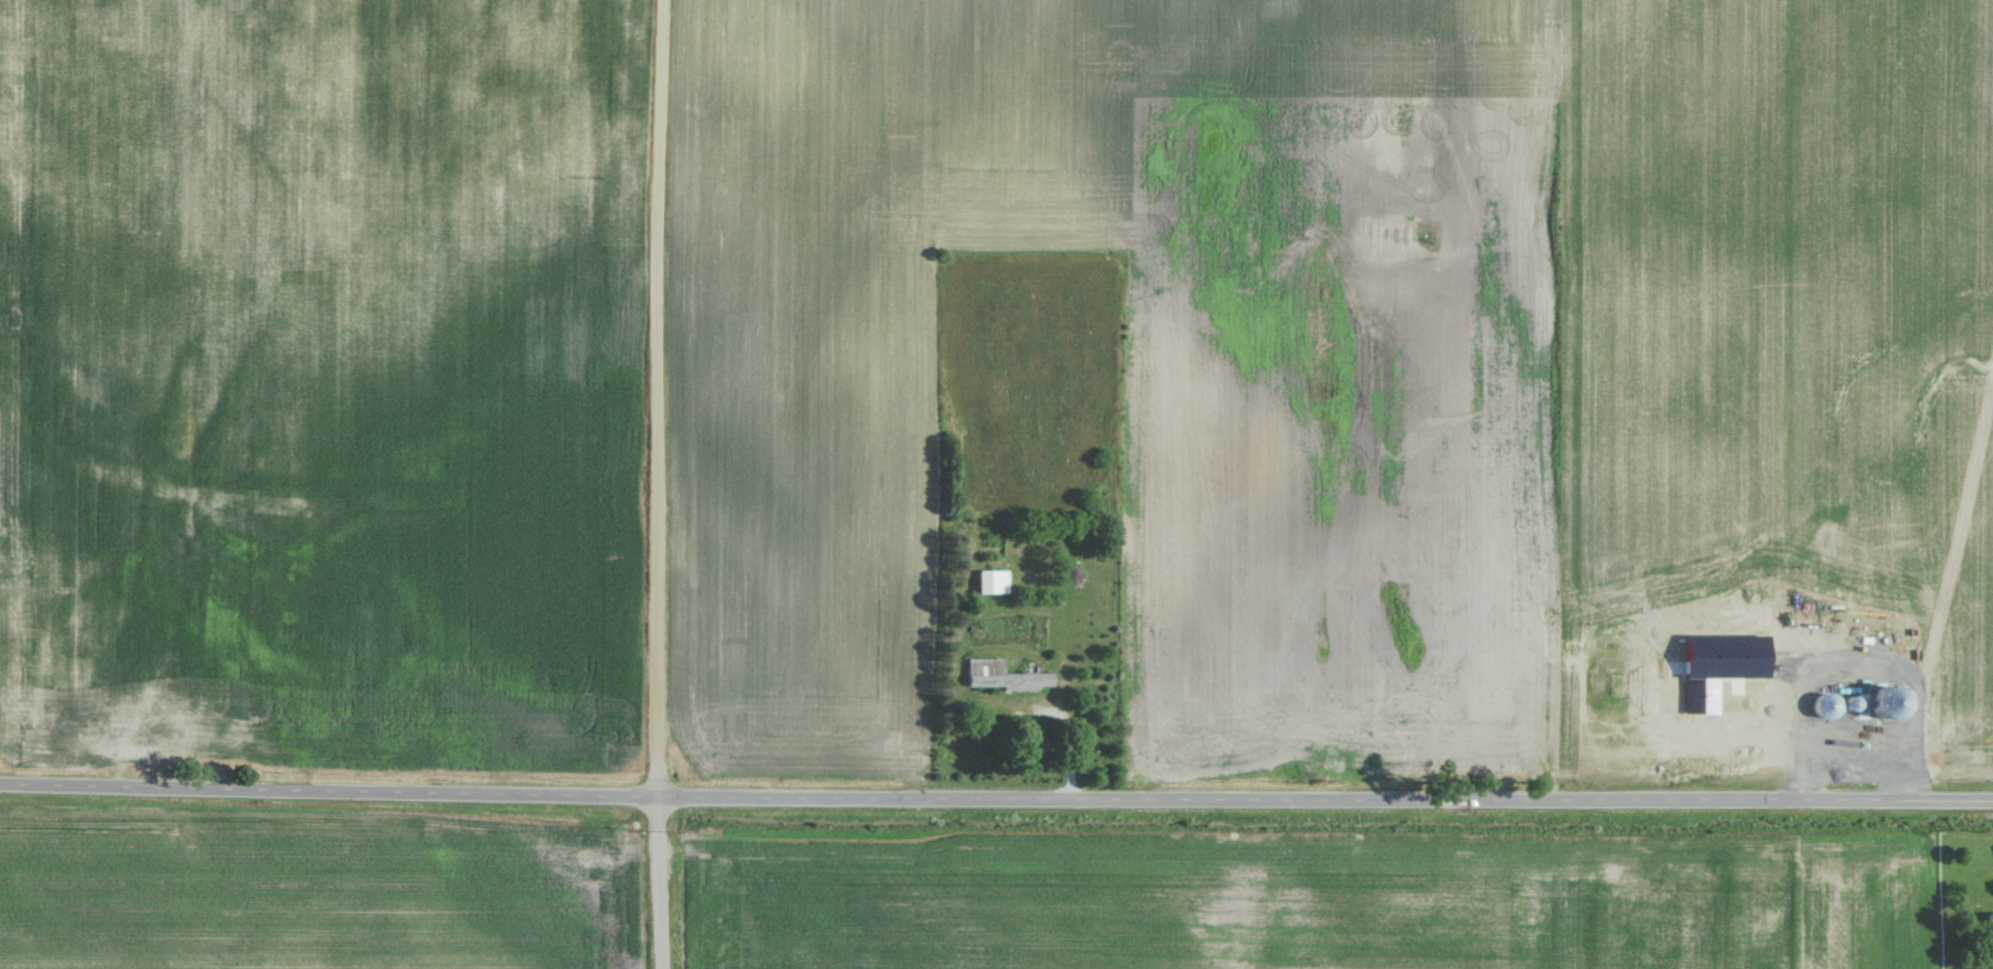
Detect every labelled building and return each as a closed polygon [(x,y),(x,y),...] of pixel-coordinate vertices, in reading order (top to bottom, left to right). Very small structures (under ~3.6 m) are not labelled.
[(1011,595),(1011,570),(982,571),(982,595),(1011,595)] [(1008,673),(1008,659),(971,658),(970,688),(1058,689),(1058,674),(1008,673)]
